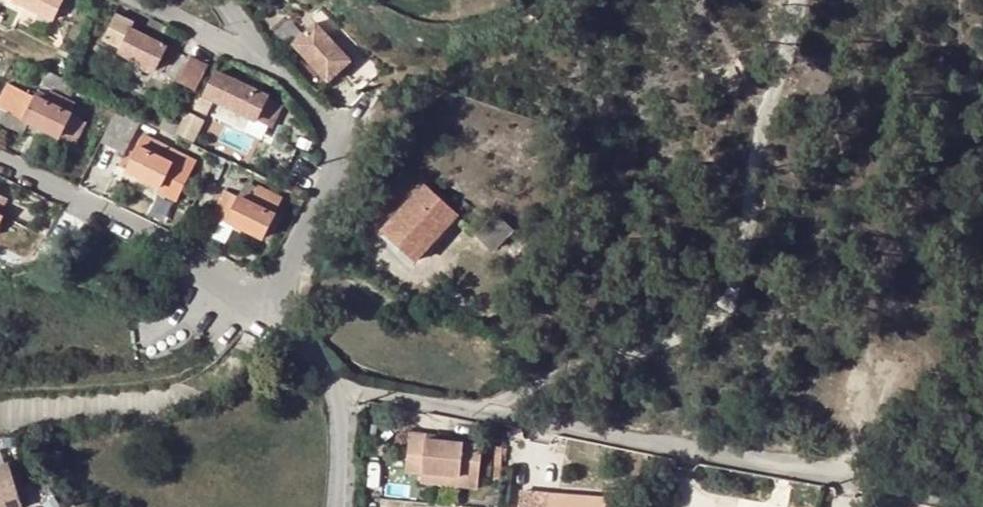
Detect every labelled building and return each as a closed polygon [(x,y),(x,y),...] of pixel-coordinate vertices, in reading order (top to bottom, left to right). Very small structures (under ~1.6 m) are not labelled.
[(54,21),(61,6),(64,0),(16,0),(18,1),(17,2),(54,21)] [(61,6),(75,13),(81,0),(64,0),(61,6)] [(160,42),(167,27),(150,18),(147,25),(134,19),(133,21),(116,14),(103,40),(121,48),(118,53),(155,71),(168,46),(160,42)] [(319,28),(297,48),(333,87),(355,66),(319,28)] [(207,65),(190,57),(178,82),(196,90),(207,65)] [(71,94),(74,85),(66,80),(45,71),(40,82),(62,93),(64,91),(71,94)] [(206,95),(251,116),(266,123),(273,126),(283,106),(268,99),(270,96),(262,92),(266,83),(244,73),(240,82),(217,71),(206,95)] [(7,111),(26,120),(74,143),(85,122),(68,114),(73,102),(50,91),(45,102),(5,83),(0,94),(0,108),(7,111)] [(212,103),(196,95),(191,107),(206,115),(212,103)] [(141,117),(117,106),(100,141),(124,152),(136,127),(141,117)] [(26,120),(7,111),(5,115),(1,114),(0,117),(0,122),(20,132),(26,120)] [(264,130),(266,123),(251,116),(248,123),(264,130)] [(193,159),(142,134),(124,171),(159,187),(156,193),(174,202),(193,159)] [(250,200),(256,187),(245,182),(238,195),(250,200)] [(382,228),(416,261),(458,216),(423,183),(382,228)] [(250,200),(238,195),(237,197),(223,191),(213,213),(262,237),(280,198),(256,187),(250,200)] [(302,204),(305,198),(288,190),(285,196),(302,204)] [(511,231),(496,215),(477,234),(492,249),(511,231)] [(172,291),(166,288),(158,304),(165,307),(172,291)] [(478,436),(459,434),(424,431),(425,422),(404,421),(401,461),(418,463),(475,467),(478,436)] [(424,431),(459,434),(459,425),(425,422),(424,431)] [(475,467),(418,463),(418,473),(439,475),(437,494),(453,495),(455,476),(474,477),(475,467)] [(23,498),(14,467),(0,471),(0,504),(23,498)] [(548,494),(519,492),(518,503),(547,506),(548,494)] [(605,500),(548,494),(547,506),(518,503),(518,506),(604,506),(605,500)] [(23,498),(0,504),(0,506),(26,506),(23,498)]
